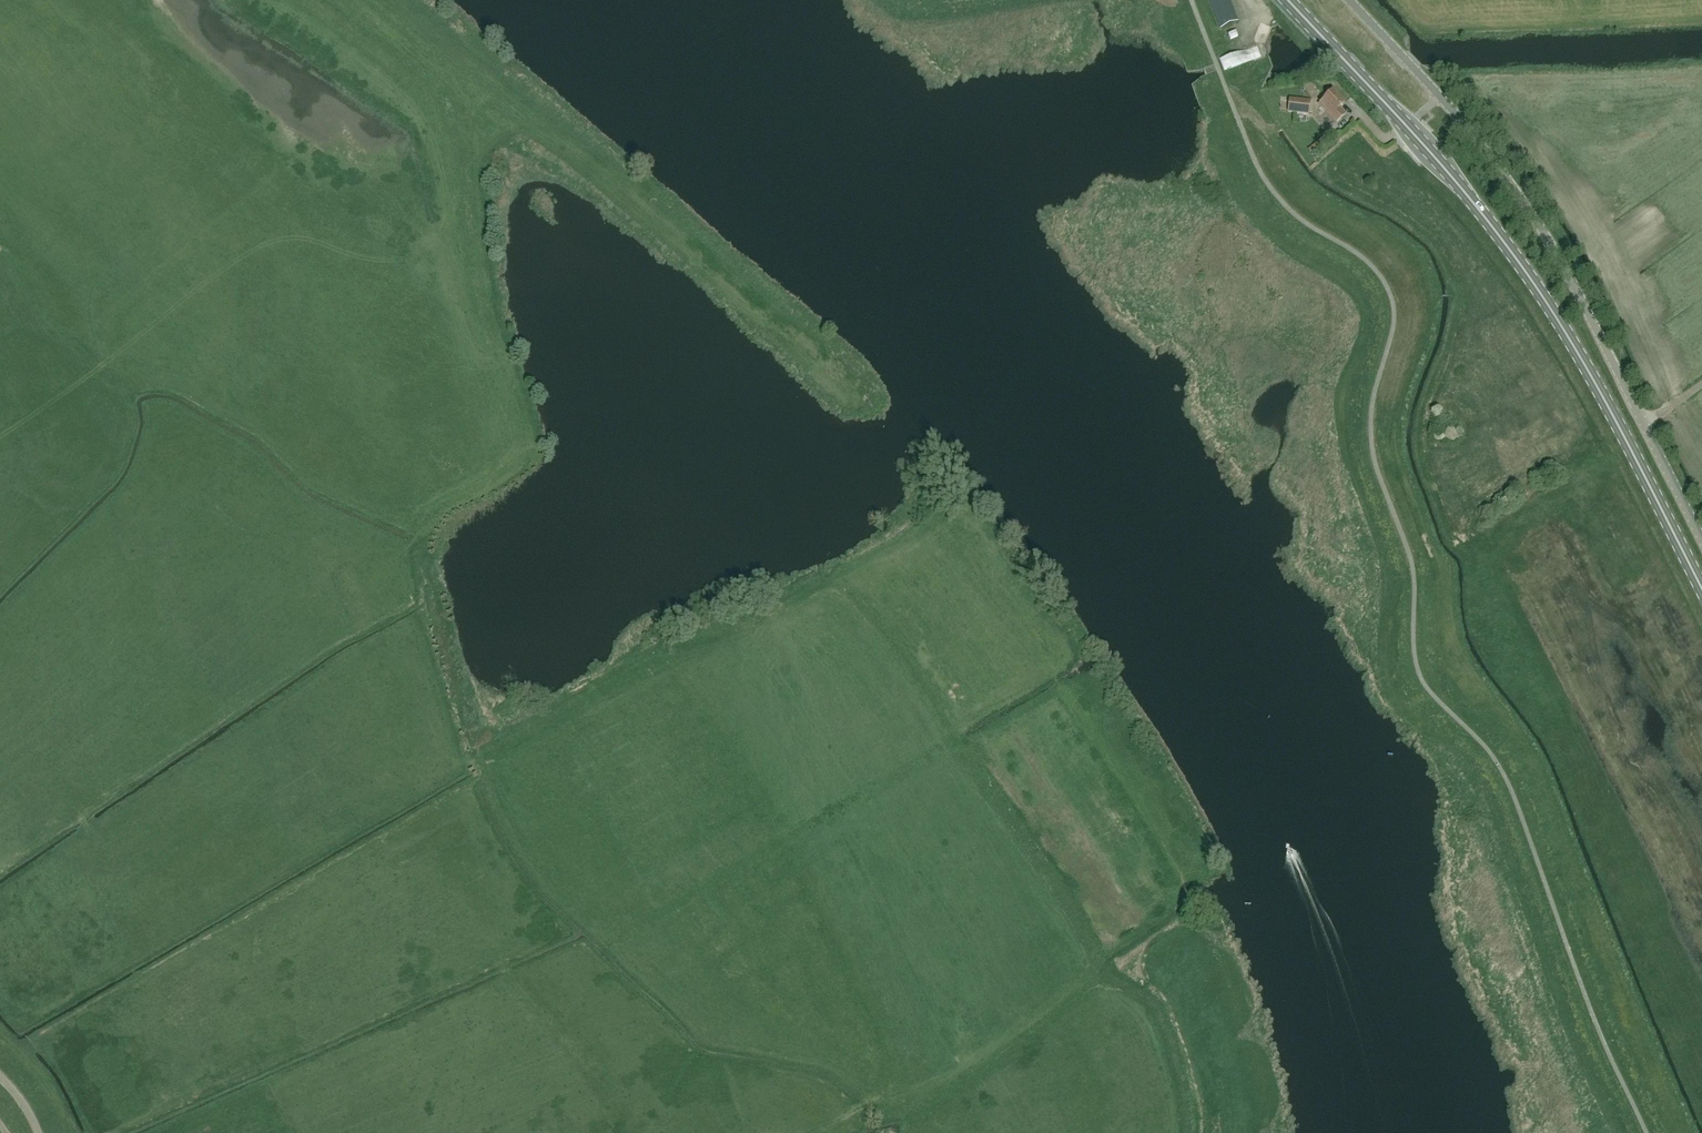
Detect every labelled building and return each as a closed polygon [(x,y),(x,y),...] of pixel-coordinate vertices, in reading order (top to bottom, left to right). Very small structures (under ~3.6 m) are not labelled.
[(1229,0),(1210,0),(1221,28),(1237,22),(1229,0)] [(1236,31),(1228,34),(1230,39),(1238,36),(1236,31)] [(1257,45),(1220,60),(1224,70),(1261,56),(1257,45)] [(1345,114),(1340,108),(1344,103),(1332,91),(1323,100),(1319,104),(1336,122),(1345,114)] [(1290,101),(1288,112),(1309,114),(1310,103),(1290,101)] [(1327,133),(1311,147),(1316,154),(1332,140),(1327,133)]
